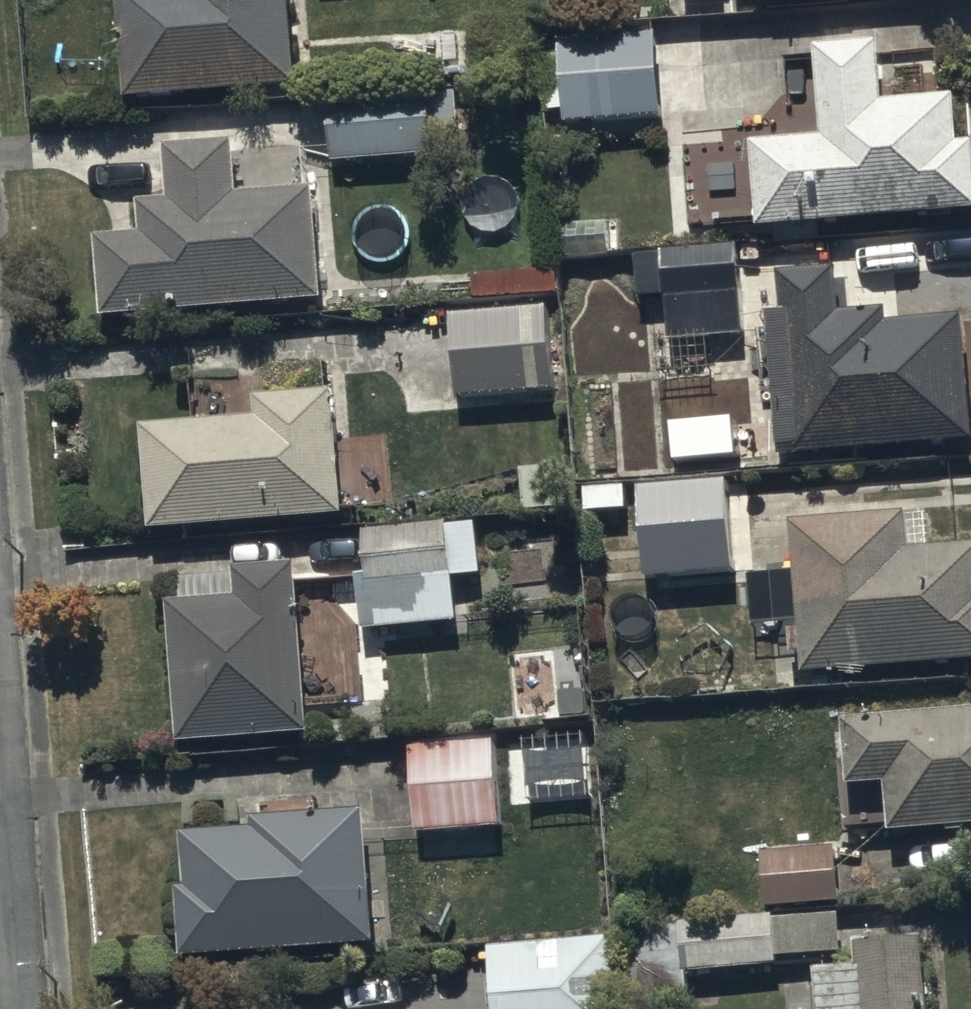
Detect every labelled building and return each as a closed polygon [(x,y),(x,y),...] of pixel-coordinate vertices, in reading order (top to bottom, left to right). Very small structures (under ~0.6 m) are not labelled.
[(131,94),(301,79),(293,0),(122,0),(131,94)] [(660,28),(566,33),(567,53),(546,54),(549,110),(566,109),(567,118),(664,114),(660,28)] [(884,96),(881,40),(822,44),(827,134),(758,138),(762,219),(970,207),(970,136),(964,136),(961,91),(884,96)] [(458,92),(331,99),(334,159),(437,153),(436,127),(460,126),(458,92)] [(320,184),(240,188),(237,137),(167,141),(170,196),(142,198),(144,231),(99,233),(103,309),(327,297),(320,184)] [(740,238),(634,248),(639,295),(665,293),(671,342),(750,334),(740,238)] [(891,315),(890,307),(860,309),(858,283),(840,284),(838,263),(788,266),(790,309),(776,309),(784,448),(970,438),(970,363),(968,311),(891,315)] [(552,305),(453,311),(457,393),(557,388),(552,305)] [(146,425),(154,526),(348,511),(338,385),(257,392),(259,416),(146,425)] [(744,477),(642,483),(648,577),(750,570),(744,477)] [(933,545),(930,509),(796,517),(806,668),(970,658),(970,543),(933,545)] [(481,519),(368,527),(372,580),(363,581),(366,625),(460,618),(457,575),(484,573),(481,519)] [(312,733),(299,560),(237,565),(239,592),(172,597),(183,743),(312,733)] [(846,713),(850,781),(887,778),(890,827),(970,821),(970,705),(846,713)] [(534,736),(412,740),(416,828),(505,825),(503,777),(535,776),(534,736)] [(253,812),(253,826),(186,829),(189,884),(179,884),(182,953),(380,943),(372,805),(253,812)] [(765,848),(769,906),(843,900),(839,842),(765,848)] [(622,929),(629,1008),(649,1008),(689,1006),(686,970),(778,962),(777,955),(844,950),(841,911),(775,917),(775,915),(622,929)] [(491,944),(497,1008),(620,1008),(613,934),(491,944)] [(925,934),(860,939),(861,964),(818,967),(821,1008),(931,1008),(925,934)]
